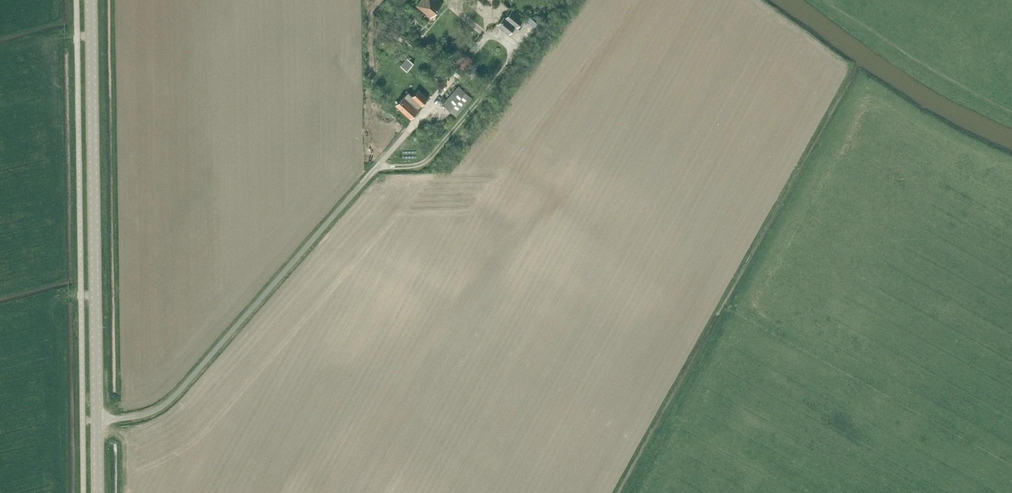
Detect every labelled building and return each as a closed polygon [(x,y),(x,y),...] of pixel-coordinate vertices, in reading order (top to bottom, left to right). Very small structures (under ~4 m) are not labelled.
[(436,10),(442,3),(438,0),(420,0),(416,5),(431,17),(436,10)] [(517,27),(522,21),(524,19),(512,10),(506,18),(504,16),(498,24),(510,33),(516,26),(517,27)] [(408,57),(401,65),(407,70),(414,62),(408,57)] [(459,85),(443,103),(456,115),(473,97),(459,85)] [(404,96),(396,104),(411,117),(418,108),(427,98),(419,90),(413,97),(408,92),(405,97),(404,96)]
